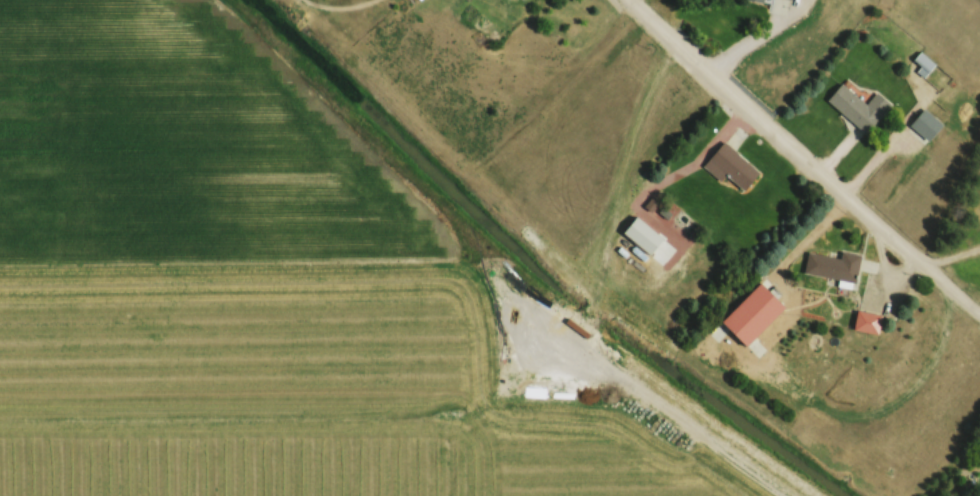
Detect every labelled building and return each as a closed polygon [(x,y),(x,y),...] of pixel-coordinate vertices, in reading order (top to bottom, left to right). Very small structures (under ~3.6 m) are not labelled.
[(927,72),(934,64),(919,51),(911,60),(927,72)] [(826,100),(865,133),(890,104),(876,92),(865,104),(841,83),(826,100)] [(922,144),(941,126),(925,109),(906,126),(922,144)] [(701,165),(719,182),(725,175),(742,191),(758,173),(723,140),(701,165)] [(855,282),(859,255),(840,252),(839,258),(806,253),(802,274),(855,282)] [(782,308),(756,281),(717,320),(743,346),(782,308)] [(880,316),(856,310),(851,329),(875,335),(880,316)]
